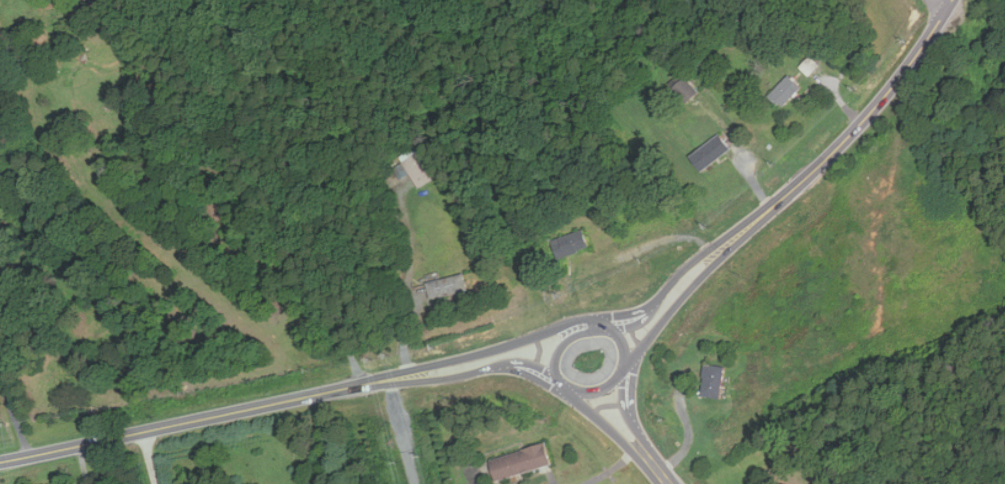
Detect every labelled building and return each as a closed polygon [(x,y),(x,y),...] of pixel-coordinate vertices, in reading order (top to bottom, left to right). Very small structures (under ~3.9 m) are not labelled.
[(799,87),(785,75),(765,96),(779,108),(799,87)] [(698,92),(685,76),(672,87),(684,103),(698,92)] [(730,150),(718,134),(689,157),(701,172),(730,150)] [(397,168),(399,171),(406,167),(418,188),(434,179),(416,148),(400,157),(404,164),(397,168)] [(555,258),(588,248),(583,230),(550,240),(555,258)] [(467,290),(462,273),(426,284),(431,301),(467,290)] [(731,399),(732,388),(722,388),(723,366),(703,365),(701,397),(731,399)] [(488,459),(494,481),(550,466),(544,444),(488,459)]
